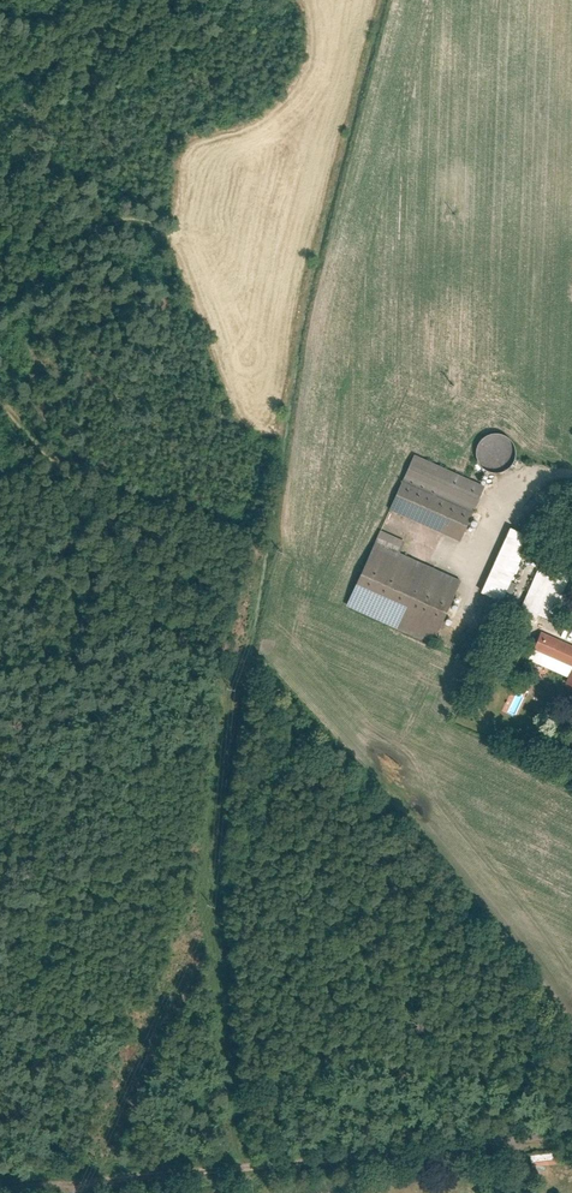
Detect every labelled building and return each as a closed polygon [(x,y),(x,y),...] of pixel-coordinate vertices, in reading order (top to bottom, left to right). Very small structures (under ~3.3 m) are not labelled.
[(478,449),(477,457),(483,472),(492,478),(508,478),(519,469),(522,457),(519,444),(511,437),(494,434),(483,440),(478,449)] [(418,456),(395,513),(464,542),(488,484),(418,456)] [(513,532),(486,592),(508,601),(531,549),(535,541),(513,532)] [(384,534),(351,607),(437,646),(465,585),(401,556),(407,545),(384,534)] [(543,569),(523,611),(551,624),(570,582),(543,569)] [(544,632),(536,651),(571,666),(571,644),(544,632)] [(517,692),(510,711),(517,714),(525,695),(517,692)]
